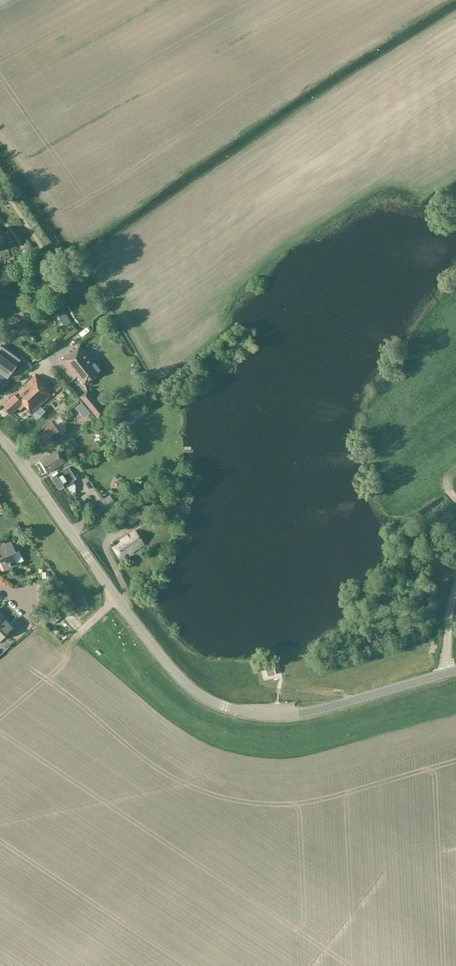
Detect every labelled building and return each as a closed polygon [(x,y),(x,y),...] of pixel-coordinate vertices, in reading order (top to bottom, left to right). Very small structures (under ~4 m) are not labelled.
[(9,232),(4,234),(8,244),(14,242),(9,232)] [(3,345),(7,340),(8,341),(11,337),(5,332),(1,334),(0,334),(0,343),(3,345)] [(80,345),(61,360),(75,378),(78,376),(84,383),(96,373),(90,365),(94,363),(80,345)] [(4,377),(7,379),(20,361),(0,346),(0,383),(4,377)] [(14,395),(2,406),(10,415),(17,409),(19,411),(24,407),(31,414),(51,396),(46,390),(47,389),(35,376),(14,395)] [(80,398),(82,401),(98,420),(106,413),(87,391),(80,398)] [(130,413),(117,420),(122,428),(134,421),(130,413)] [(54,425),(36,437),(43,448),(52,442),(53,444),(62,437),(54,425)] [(59,450),(40,461),(46,473),(62,464),(64,468),(70,465),(67,460),(65,461),(59,450)] [(57,472),(52,475),(53,477),(52,478),(59,490),(76,480),(69,467),(58,474),(57,472)] [(109,496),(93,506),(98,516),(116,505),(109,496)] [(125,517),(131,526),(143,519),(141,517),(148,513),(143,506),(125,517)] [(122,543),(113,549),(120,558),(128,553),(129,555),(144,545),(135,532),(120,541),(122,543)] [(0,547),(0,552),(2,558),(0,559),(0,563),(4,571),(18,566),(13,554),(16,553),(11,543),(0,547)] [(62,606),(57,611),(75,629),(80,624),(62,606)] [(55,611),(45,616),(51,626),(61,621),(55,611)] [(6,619),(0,625),(0,640),(0,641),(14,628),(6,619)] [(274,668),(266,670),(267,676),(275,674),(274,668)]
